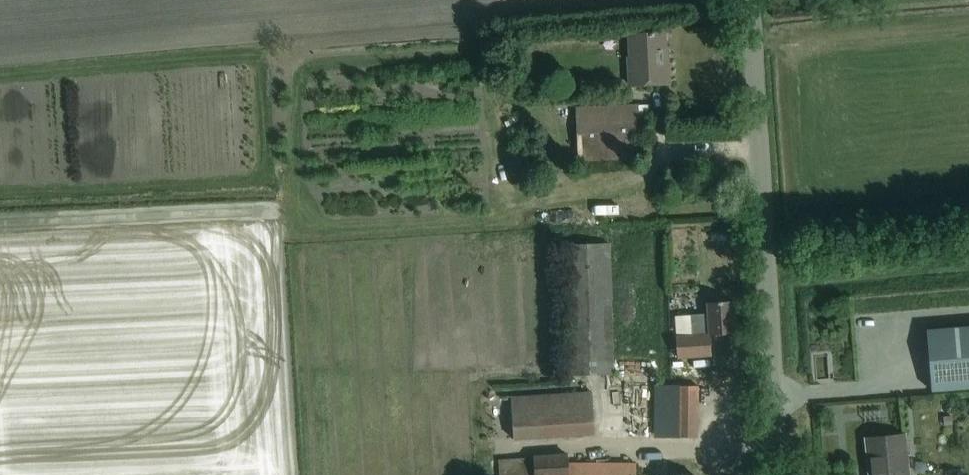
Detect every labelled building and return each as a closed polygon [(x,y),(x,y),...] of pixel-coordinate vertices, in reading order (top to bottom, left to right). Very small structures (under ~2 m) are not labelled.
[(664,32),(644,33),(627,34),(628,56),(626,56),(627,85),(668,83),(667,59),(665,59),(664,32)] [(649,104),(576,108),(578,159),(639,156),(637,117),(649,116),(649,104)] [(609,243),(563,244),(566,374),(611,373),(609,243)] [(733,300),(713,301),(707,302),(708,313),(691,314),(692,335),(676,336),(677,357),(711,354),(710,334),(735,332),(733,300)] [(926,329),(931,390),(968,387),(968,326),(926,329)] [(667,377),(665,363),(640,365),(642,380),(667,377)] [(627,438),(697,438),(697,385),(627,386),(627,438)] [(510,396),(511,413),(512,439),(593,434),(591,391),(510,396)] [(885,436),(865,438),(867,464),(872,464),(873,474),(909,474),(905,434),(885,436)] [(498,459),(499,474),(635,474),(635,463),(567,463),(567,452),(533,455),(533,457),(498,459)] [(752,457),(741,457),(742,474),(752,474),(752,457)]
